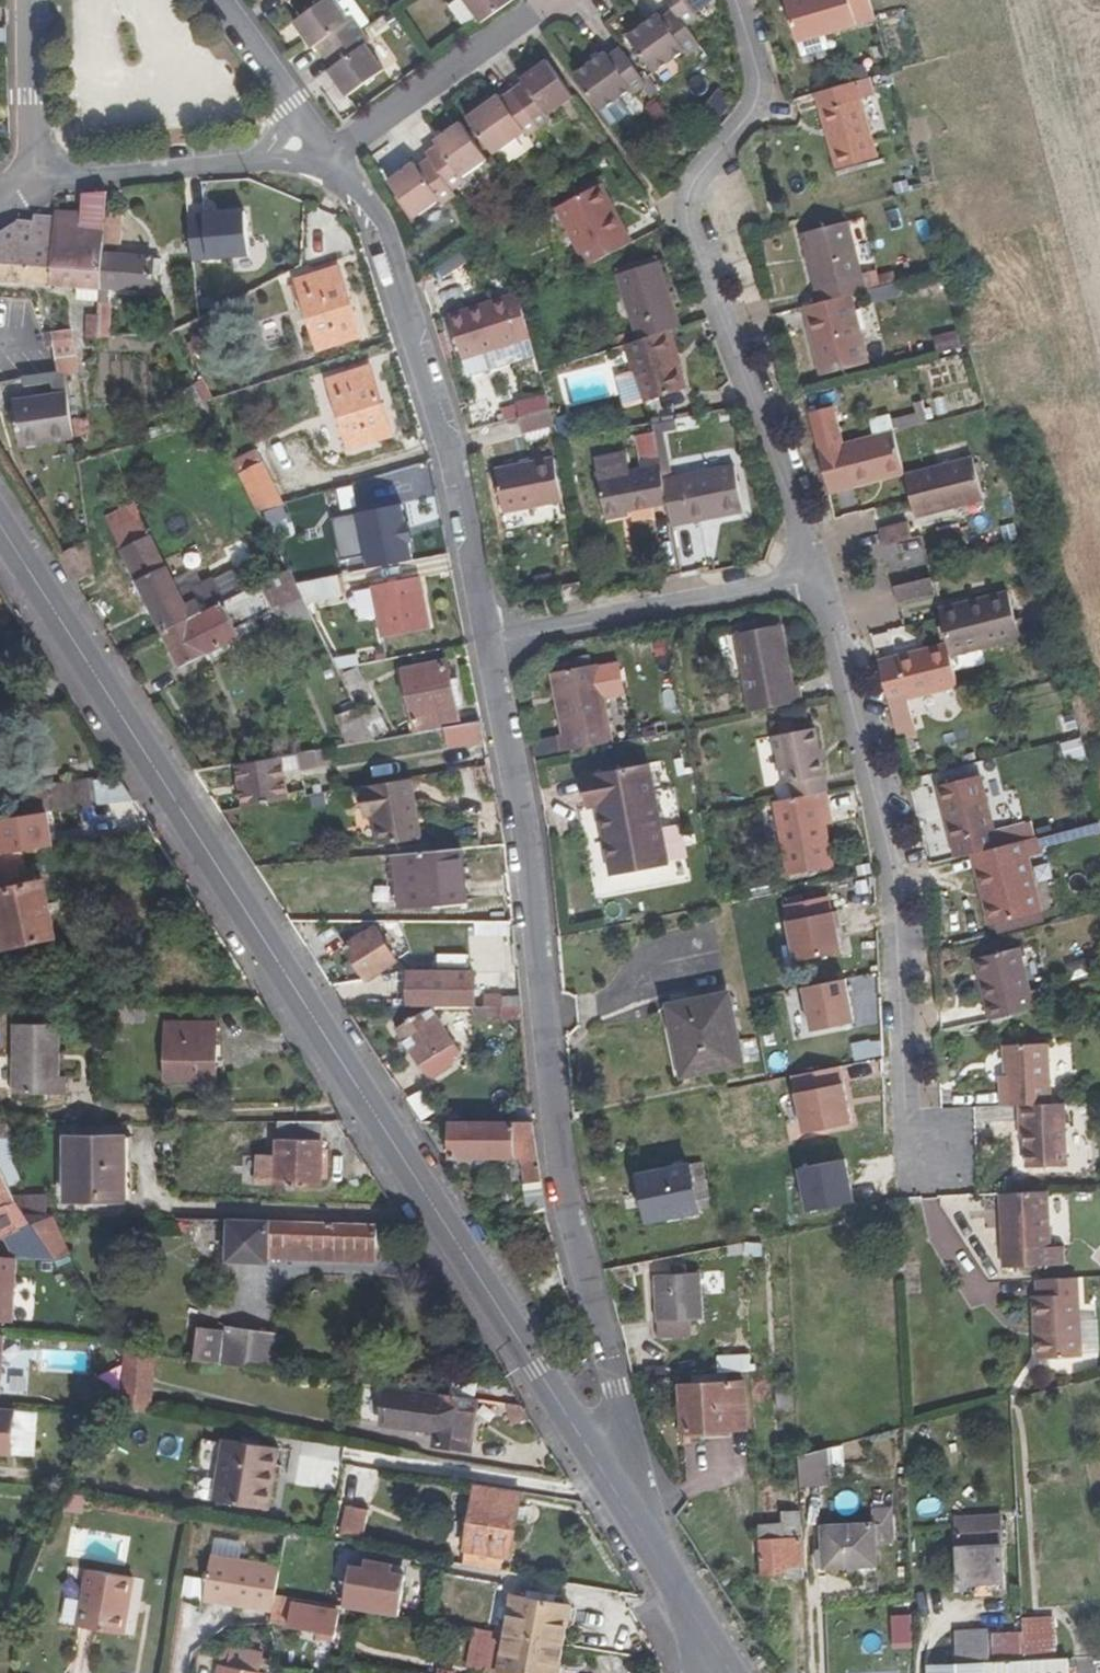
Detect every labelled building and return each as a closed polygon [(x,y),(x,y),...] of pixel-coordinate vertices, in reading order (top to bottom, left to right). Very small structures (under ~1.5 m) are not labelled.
[(335,0),(326,0),(294,22),(313,50),(318,46),(325,56),(362,30),(355,19),(350,22),(335,0)] [(481,23),(513,0),(464,0),(481,23)] [(675,9),(687,27),(697,19),(694,15),(715,0),(668,0),(675,9)] [(869,0),(784,0),(796,44),(876,21),(869,0)] [(687,27),(675,9),(663,18),(660,14),(628,37),(654,74),(686,51),(689,55),(701,46),(687,27)] [(370,41),(362,30),(325,56),(333,68),(328,71),(347,97),(385,71),(366,44),(370,41)] [(648,85),(621,48),(609,56),(606,52),(575,74),(602,112),(633,90),(636,94),(648,85)] [(575,98),(548,60),(521,80),(524,83),(513,91),(540,128),(552,119),(549,116),(575,98)] [(876,96),(870,77),(815,93),(836,170),(878,158),(862,101),(876,96)] [(528,137),(540,128),(513,91),(502,99),(500,95),(467,118),(494,156),(525,133),(528,137)] [(488,160),(461,123),(435,141),(438,146),(427,154),(430,158),(453,191),(466,182),(463,178),(488,160)] [(453,191),(430,158),(418,167),(415,163),(388,182),(415,219),(439,201),(443,205),(456,195),(453,191)] [(599,179),(554,203),(556,208),(602,184),(599,179)] [(632,243),(602,184),(556,208),(586,267),(632,243)] [(108,192),(83,194),(82,213),(81,228),(55,226),(56,218),(35,215),(34,223),(20,222),(0,235),(0,236),(0,282),(78,288),(102,290),(104,253),(105,242),(107,214),(108,192)] [(81,228),(82,213),(56,211),(56,218),(55,226),(81,228)] [(190,218),(194,265),(252,260),(248,213),(190,218)] [(123,215),(107,214),(105,242),(121,244),(123,215)] [(867,290),(848,221),(801,234),(819,302),(852,294),(867,290)] [(154,257),(104,253),(102,290),(102,302),(101,305),(111,305),(111,290),(153,293),(153,276),(154,259),(154,257)] [(162,259),(154,259),(153,276),(162,276),(162,259)] [(681,326),(660,261),(617,275),(637,340),(670,329),(681,326)] [(361,336),(339,268),(297,281),(319,350),(361,336)] [(102,302),(102,290),(78,288),(77,301),(102,302)] [(521,301),(516,294),(462,313),(464,319),(451,323),(457,342),(462,357),(463,360),(479,354),(480,357),(483,356),(532,341),(521,301)] [(870,364),(852,294),(819,302),(803,307),(820,376),(870,364)] [(111,305),(101,305),(101,315),(100,336),(109,336),(111,305)] [(462,313),(449,317),(451,323),(464,319),(462,313)] [(100,336),(101,315),(89,315),(87,338),(100,338),(100,336)] [(681,363),(670,329),(637,340),(625,344),(644,404),(687,389),(679,364),(681,363)] [(960,329),(935,333),(939,352),(963,348),(960,329)] [(78,374),(71,330),(43,334),(46,343),(47,346),(54,345),(60,372),(65,375),(78,374)] [(489,375),(537,359),(532,341),(483,356),(489,375)] [(458,359),(462,357),(457,342),(453,343),(458,359)] [(47,346),(46,343),(3,348),(7,381),(23,378),(60,372),(54,345),(47,346)] [(392,435),(371,368),(329,381),(351,448),(392,435)] [(55,395),(68,393),(65,375),(60,372),(23,378),(24,387),(53,383),(55,395)] [(202,424),(215,420),(197,384),(186,390),(202,424)] [(72,421),(68,393),(55,395),(14,402),(21,446),(74,438),(72,421)] [(929,423),(923,402),(914,404),(916,413),(891,420),(894,432),(929,423)] [(905,475),(894,432),(842,446),(833,408),(809,414),(829,494),(905,475)] [(550,409),(518,418),(523,435),(555,426),(550,409)] [(88,419),(72,421),(74,438),(91,435),(88,419)] [(162,437),(188,429),(185,420),(159,428),(162,437)] [(258,450),(235,460),(260,512),(284,505),(258,450)] [(663,480),(658,451),(639,454),(642,468),(630,470),(627,453),(595,459),(606,515),(629,511),(668,504),(663,480)] [(973,457),(905,475),(911,500),(916,518),(984,501),(973,457)] [(495,470),(503,513),(563,502),(555,458),(495,470)] [(668,504),(672,527),(744,513),(735,466),(663,480),(668,504)] [(369,501),(396,499),(395,482),(368,485),(369,501)] [(336,558),(368,554),(369,568),(418,562),(410,505),(330,515),(336,558)] [(109,520),(163,631),(226,601),(214,577),(194,587),(192,583),(179,589),(136,506),(109,520)] [(630,516),(629,511),(606,515),(607,520),(630,516)] [(879,530),(884,546),(913,539),(909,522),(879,530)] [(996,525),(974,528),(977,544),(998,541),(996,525)] [(930,535),(921,537),(928,566),(937,564),(930,535)] [(246,538),(225,547),(233,565),(254,556),(246,538)] [(266,582),(290,571),(283,557),(259,568),(266,582)] [(226,601),(163,631),(181,668),(241,638),(237,630),(256,621),(276,611),(287,633),(314,619),(307,605),(296,584),(290,571),(266,582),(226,601)] [(343,598),(338,576),(296,584),(307,605),(343,598)] [(431,629),(420,577),(372,586),(383,639),(431,629)] [(931,577),(894,586),(898,603),(935,594),(931,577)] [(584,600),(581,582),(562,586),(565,604),(584,600)] [(370,589),(358,590),(361,617),(374,615),(370,589)] [(1009,591),(939,609),(948,643),(951,657),(1021,640),(1009,591)] [(260,629),(256,621),(237,630),(241,638),(260,629)] [(782,624),(735,634),(750,712),(803,701),(800,685),(795,686),(782,624)] [(951,657),(948,643),(878,661),(889,705),(909,700),(959,687),(951,657)] [(335,660),(339,670),(360,666),(358,656),(335,660)] [(445,728),(461,725),(457,707),(451,680),(447,662),(404,671),(416,733),(445,728)] [(599,664),(551,673),(563,734),(558,735),(561,752),(614,742),(599,664)] [(451,680),(457,707),(464,705),(458,679),(451,680)] [(917,733),(909,700),(889,705),(897,738),(917,733)] [(362,715),(373,737),(388,730),(377,707),(362,715)] [(362,715),(359,708),(337,716),(348,745),(375,740),(373,737),(362,715)] [(486,742),(482,721),(461,725),(445,728),(449,748),(486,742)] [(794,797),(828,791),(816,728),(774,736),(783,784),(792,783),(794,797)] [(1061,743),(1067,761),(1087,755),(1082,737),(1061,743)] [(319,766),(317,751),(237,765),(244,808),(290,800),(289,794),(285,772),(319,766)] [(670,866),(651,763),(582,777),(588,809),(599,807),(612,876),(670,866)] [(981,774),(938,786),(942,805),(946,804),(954,838),(951,839),(955,857),(971,853),(1036,837),(1033,823),(996,832),(981,774)] [(119,777),(94,780),(98,805),(134,800),(119,777)] [(365,787),(370,818),(375,817),(377,828),(380,846),(422,839),(412,779),(365,787)] [(25,815),(98,805),(94,780),(21,790),(25,815)] [(787,876),(835,868),(827,825),(824,809),(831,808),(828,791),(794,797),(773,801),(787,876)] [(946,804),(942,805),(951,839),(954,838),(946,804)] [(824,809),(827,825),(834,824),(831,808),(824,809)] [(971,853),(980,892),(986,891),(994,925),(1043,913),(1029,858),(1043,854),(1038,836),(1036,837),(971,853)] [(396,854),(399,881),(406,880),(408,907),(467,901),(462,848),(396,854)] [(24,853),(0,857),(0,917),(7,948),(56,938),(44,881),(29,884),(24,853)] [(399,881),(401,908),(408,907),(406,880),(399,881)] [(980,892),(989,926),(994,925),(986,891),(980,892)] [(509,905),(491,907),(491,919),(510,919),(509,905)] [(796,962),(841,954),(834,913),(789,921),(796,962)] [(398,960),(377,928),(346,948),(367,980),(398,960)] [(991,1001),(995,1018),(1054,1005),(1050,987),(1031,992),(1021,947),(980,957),(984,974),(979,976),(985,1002),(991,1001)] [(438,968),(463,968),(463,955),(438,955),(438,968)] [(980,957),(975,959),(979,976),(984,974),(980,957)] [(476,973),(409,972),(409,1006),(475,1006),(476,973)] [(804,988),(813,1030),(855,1022),(847,979),(804,988)] [(744,1064),(729,993),(668,1005),(683,1077),(744,1064)] [(985,1002),(989,1019),(995,1018),(991,1001),(985,1002)] [(145,1006),(105,1005),(104,1023),(145,1023),(145,1006)] [(420,1066),(455,1044),(433,1007),(397,1029),(420,1066)] [(504,1020),(503,1008),(473,1008),(472,1020),(504,1020)] [(217,1023),(165,1023),(165,1080),(217,1080),(217,1023)] [(60,1077),(60,1024),(14,1024),(13,1095),(66,1095),(66,1077),(60,1077)] [(883,1038),(852,1041),(853,1060),(885,1057),(883,1038)] [(1000,1086),(1001,1105),(1019,1105),(1052,1103),(1049,1043),(1004,1045),(1005,1075),(1006,1086),(1000,1086)] [(461,1054),(455,1044),(420,1066),(429,1081),(456,1063),(461,1054)] [(820,1086),(824,1101),(853,1095),(849,1079),(820,1086)] [(853,1095),(824,1101),(832,1138),(839,1136),(853,1133),(885,1126),(877,1089),(853,1095)] [(1019,1105),(1020,1123),(1025,1123),(1025,1139),(1027,1168),(1069,1166),(1066,1102),(1052,1103),(1019,1105)] [(533,1121),(449,1122),(449,1157),(521,1157),(527,1184),(542,1182),(539,1159),(533,1121)] [(323,1122),(278,1122),(277,1155),(259,1154),(257,1185),(320,1188),(323,1122)] [(125,1137),(66,1137),(67,1201),(126,1201),(125,1137)] [(853,1160),(803,1165),(807,1212),(858,1207),(853,1160)] [(5,1236),(17,1259),(56,1261),(24,1213),(0,1163),(0,1238),(5,1236)] [(703,1163),(690,1165),(700,1212),(713,1210),(703,1163)] [(690,1165),(639,1175),(648,1222),(700,1212),(690,1165)] [(545,1202),(542,1182),(527,1184),(524,1185),(527,1212),(545,1202)] [(1052,1247),(1049,1191),(1000,1193),(1004,1268),(1066,1266),(1065,1247),(1052,1247)] [(24,1213),(56,1261),(71,1255),(53,1214),(24,1213)] [(377,1250),(378,1224),(230,1219),(229,1261),(268,1263),(269,1258),(354,1261),(354,1249),(377,1250)] [(1096,1270),(1099,1269),(1099,1247),(1091,1249),(1096,1270)] [(377,1250),(354,1249),(354,1261),(377,1262),(377,1250)] [(0,1258),(0,1322),(12,1322),(16,1259),(0,1258)] [(701,1273),(655,1275),(658,1339),(692,1337),(691,1321),(704,1320),(701,1273)] [(1034,1296),(1037,1359),(1083,1357),(1079,1277),(1037,1279),(1038,1296),(1034,1296)] [(1088,1323),(1087,1351),(1098,1352),(1098,1324),(1088,1323)] [(198,1328),(194,1361),(271,1372),(276,1333),(226,1326),(225,1331),(198,1328)] [(149,1413),(154,1356),(124,1351),(120,1408),(149,1413)] [(475,1399),(479,1379),(453,1376),(450,1396),(475,1400),(475,1399)] [(744,1382),(681,1386),(683,1432),(747,1429),(744,1382)] [(450,1396),(387,1388),(382,1425),(436,1432),(434,1445),(470,1450),(477,1401),(475,1401),(475,1400),(450,1396)] [(530,1419),(522,1405),(507,1403),(508,1406),(511,1425),(530,1419)] [(227,1461),(221,1502),(270,1510),(280,1447),(225,1439),(221,1460),(227,1461)] [(839,1449),(799,1454),(803,1489),(843,1484),(839,1449)] [(221,1502),(227,1461),(221,1460),(214,1501),(221,1502)] [(339,1496),(369,1500),(374,1469),(344,1464),(339,1496)] [(511,1560),(522,1492),(476,1485),(464,1552),(504,1559),(511,1560)] [(370,1509),(346,1505),(339,1537),(363,1542),(370,1509)] [(873,1524),(822,1527),(824,1568),(877,1566),(876,1542),(896,1541),(894,1509),(872,1510),(873,1524)] [(789,1567),(804,1566),(801,1510),(782,1512),(783,1523),(759,1525),(762,1574),(785,1572),(790,1572),(789,1567)] [(1001,1517),(956,1519),(959,1582),(1005,1580),(1001,1517)] [(504,1559),(464,1552),(462,1564),(502,1571),(504,1559)] [(280,1566),(212,1555),(204,1601),(273,1612),(280,1566)] [(360,1567),(361,1558),(354,1557),(353,1565),(360,1567)] [(353,1565),(345,1605),(399,1614),(406,1575),(399,1574),(401,1566),(361,1558),(360,1567),(353,1565)] [(408,1567),(401,1566),(399,1574),(406,1575),(408,1567)] [(804,1578),(804,1566),(789,1567),(790,1572),(785,1572),(785,1579),(804,1578)] [(134,1577),(89,1569),(78,1627),(123,1635),(134,1577)] [(514,1595),(507,1634),(564,1644),(571,1605),(514,1595)] [(338,1611),(294,1603),(290,1625),(334,1633),(338,1611)] [(896,1651),(914,1650),(913,1618),(895,1619),(896,1651)] [(1024,1664),(1055,1663),(1053,1619),(1022,1620),(1023,1633),(1024,1664)] [(467,1669),(495,1672),(499,1672),(505,1634),(474,1629),(467,1669)] [(978,1666),(1024,1664),(1023,1633),(976,1635),(978,1666)] [(507,1634),(500,1672),(559,1672),(564,1644),(507,1634)] [(929,1669),(929,1672),(1070,1672),(1069,1662),(1055,1663),(1024,1664),(978,1666),(929,1669)] [(219,1664),(217,1672),(267,1672),(219,1664)]
